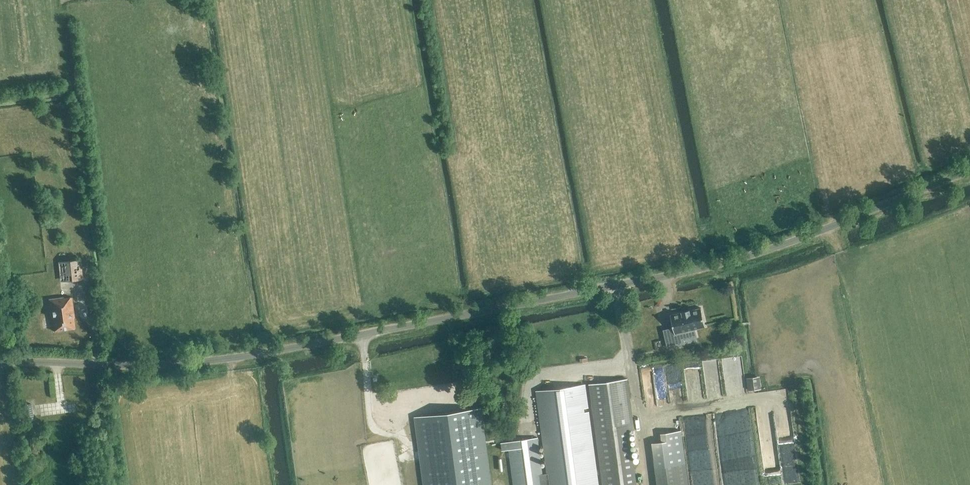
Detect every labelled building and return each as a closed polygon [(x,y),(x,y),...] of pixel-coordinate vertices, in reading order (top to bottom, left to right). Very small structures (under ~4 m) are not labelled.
[(61,281),(83,279),(81,259),(58,261),(61,281)] [(75,327),(71,296),(63,298),(63,297),(49,299),(53,330),(75,327)] [(682,312),(674,314),(670,315),(676,340),(666,342),(668,348),(685,344),(682,332),(705,327),(701,308),(689,311),(689,310),(682,311),(682,312)] [(669,389),(663,368),(653,371),(659,392),(669,389)] [(746,378),(748,390),(759,389),(757,377),(746,378)] [(627,418),(622,380),(591,384),(595,422),(602,470),(595,470),(589,422),(584,385),(537,391),(548,475),(543,475),(538,438),(509,442),(502,443),(503,452),(510,451),(515,484),(598,484),(596,475),(602,474),(604,484),(636,484),(627,418)] [(24,423),(34,422),(31,403),(21,405),(24,423)] [(480,408),(417,417),(426,484),(490,484),(480,408)] [(652,443),(658,484),(688,484),(682,439),(673,440),(672,432),(663,433),(664,441),(652,443)] [(415,461),(403,463),(406,484),(419,484),(415,461)]
